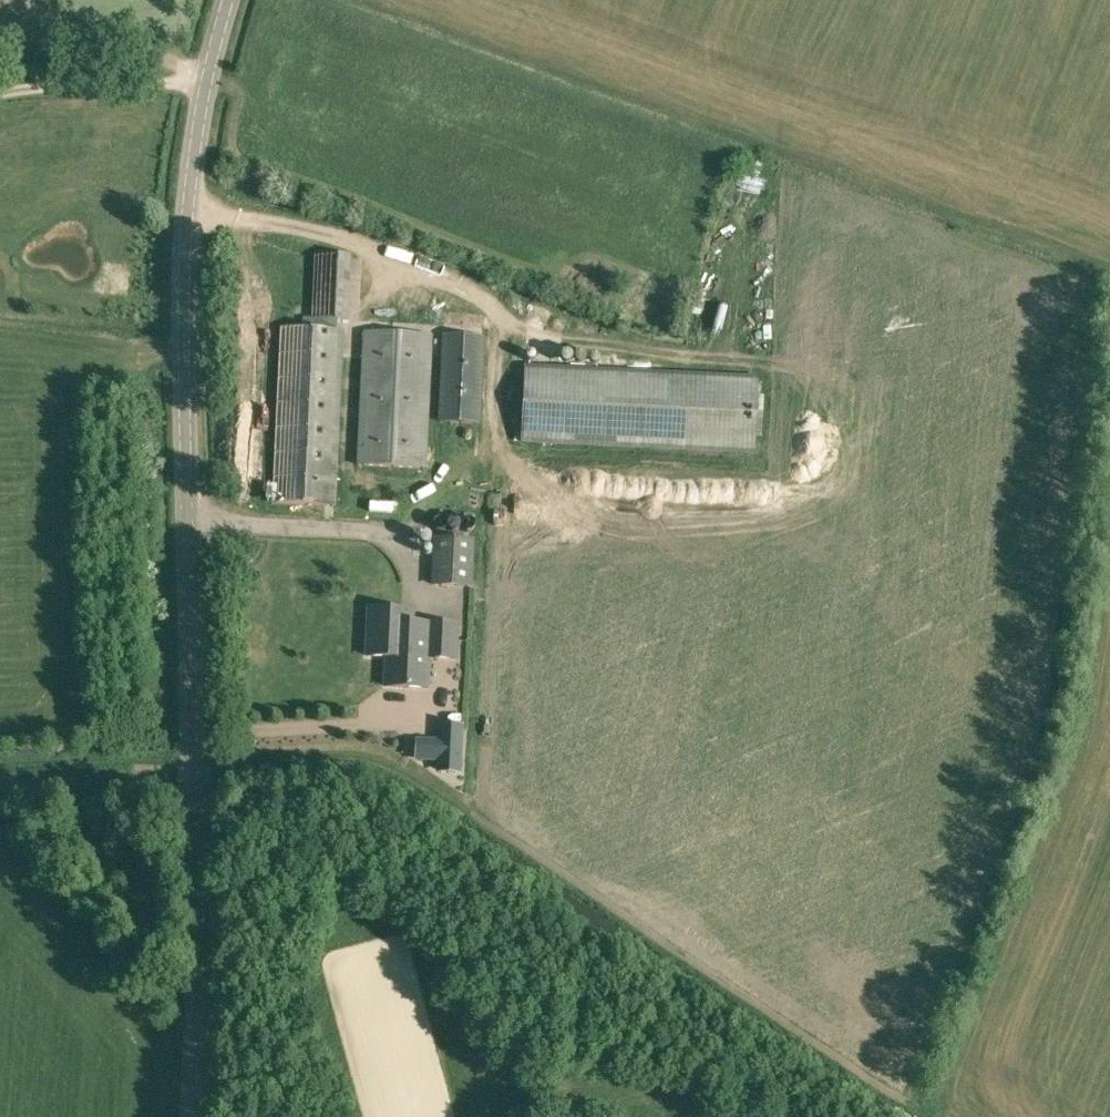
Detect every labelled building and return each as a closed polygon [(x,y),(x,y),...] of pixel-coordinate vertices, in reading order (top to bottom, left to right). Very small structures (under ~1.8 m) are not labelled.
[(762,179),(767,164),(754,159),(744,189),(765,196),(771,182),(762,179)] [(342,307),(341,323),(358,323),(358,313),(370,313),(372,257),(326,255),(325,306),(342,307)] [(310,505),(314,327),(287,326),(283,504),(310,505)] [(345,505),(349,329),(315,328),(312,505),(345,505)] [(484,421),(484,330),(449,330),(450,421),(484,421)] [(436,467),(437,332),(370,332),(369,466),(436,467)] [(532,402),(531,432),(669,439),(671,409),(532,402)] [(472,541),(434,539),(432,584),(470,586),(472,541)] [(386,657),(428,658),(454,659),(456,625),(428,623),(428,624),(409,623),(410,611),(368,609),(366,656),(386,657)] [(428,658),(386,657),(384,686),(426,688),(428,658)] [(441,726),(438,771),(459,772),(461,727),(441,726)]
